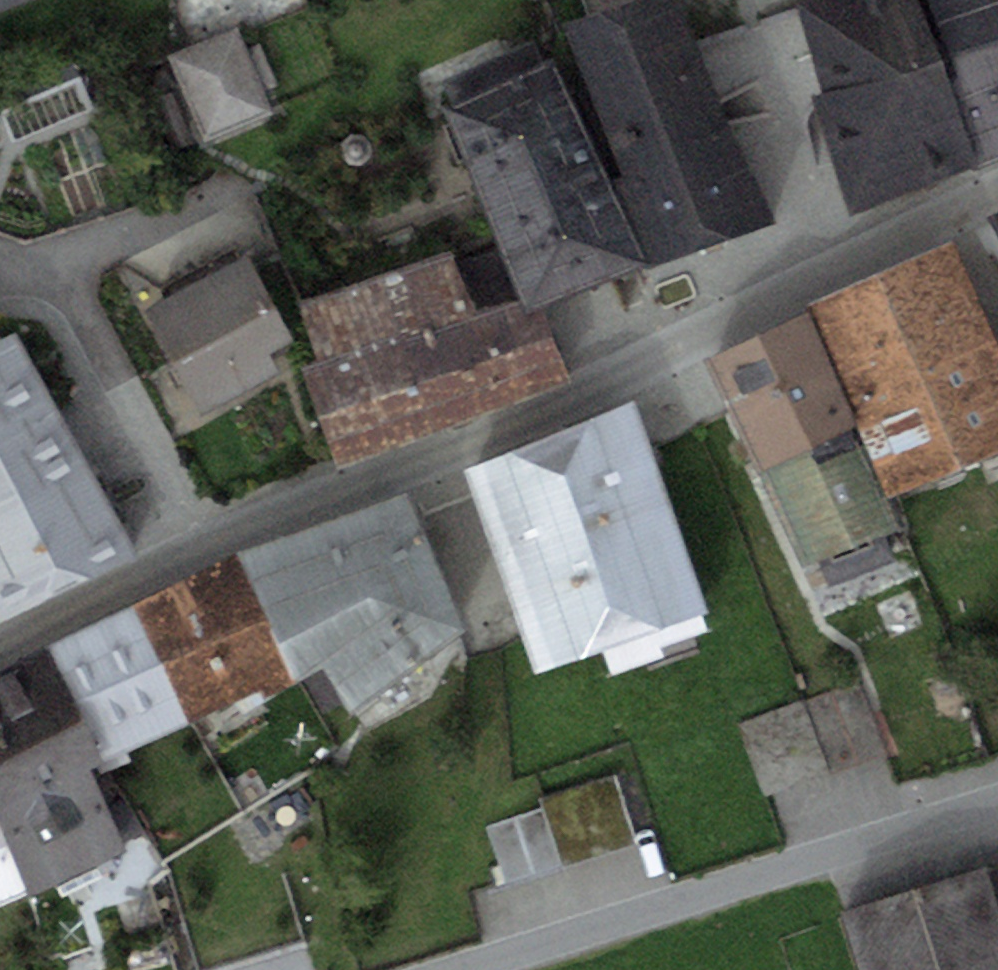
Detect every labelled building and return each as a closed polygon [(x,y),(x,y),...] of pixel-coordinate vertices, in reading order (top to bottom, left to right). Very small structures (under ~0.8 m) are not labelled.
[(564,22),(623,175),(607,181),(644,264),(772,222),(677,0),(632,0),(564,22)] [(978,164),(944,60),(923,0),(793,0),(824,90),(810,95),(851,210),(978,164)] [(944,60),(997,41),(997,0),(923,0),(944,60)] [(167,57),(204,142),(274,111),(265,91),(277,85),(258,42),(247,47),(237,26),(167,57)] [(944,60),(978,164),(997,157),(997,41),(944,60)] [(91,105),(70,56),(0,87),(0,108),(14,140),(91,105)] [(555,62),(444,104),(520,296),(525,311),(540,305),(644,264),(607,181),(555,62)] [(805,303),(808,310),(889,495),(997,448),(997,341),(954,239),(805,303)] [(301,365),(342,469),(570,379),(540,305),(525,311),(520,296),(478,313),(452,245),(297,305),(318,358),(301,365)] [(246,252),(143,308),(201,414),(283,370),(273,351),(294,340),(246,252)] [(808,310),(706,355),(798,566),(900,522),(889,495),(808,310)] [(0,338),(0,457),(67,589),(134,555),(19,329),(0,338)] [(637,399),(463,468),(535,670),(707,609),(637,399)] [(67,589),(0,457),(0,623),(67,589)] [(406,491),(238,555),(299,681),(324,667),(350,713),(467,627),(406,491)] [(238,555),(133,605),(190,722),(264,686),(268,695),(299,681),(238,555)] [(128,752),(190,722),(133,605),(48,646),(103,759),(89,765),(96,778),(132,760),(128,752)] [(89,765),(103,759),(48,646),(0,669),(0,808),(89,765)] [(861,682),(738,725),(763,795),(886,752),(861,682)] [(89,765),(0,808),(0,836),(28,894),(128,845),(96,778),(89,765)] [(563,869),(639,844),(616,773),(539,798),(563,869)] [(28,894),(0,836),(0,907),(28,894)] [(987,868),(997,904),(997,865),(987,868)] [(844,912),(861,969),(997,969),(997,904),(987,868),(844,912)]
